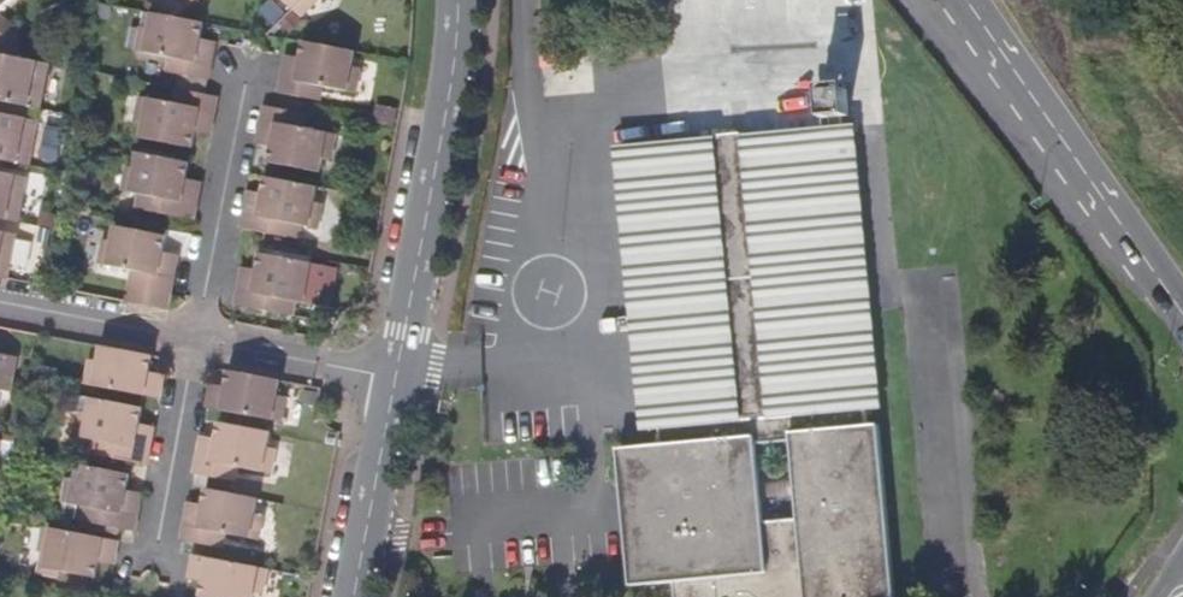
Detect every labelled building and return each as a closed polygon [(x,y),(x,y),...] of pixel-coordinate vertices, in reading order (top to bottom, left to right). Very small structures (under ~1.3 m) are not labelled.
[(5,12),(16,0),(0,0),(0,17),(5,12)] [(318,0),(285,0),(294,9),(301,16),(318,0)] [(301,16),(304,19),(323,0),(318,0),(301,16)] [(24,32),(5,12),(0,17),(0,40),(24,32)] [(202,25),(152,15),(149,31),(141,29),(136,52),(169,59),(166,75),(207,83),(213,51),(197,48),(198,39),(202,25)] [(0,40),(0,56),(19,60),(24,32),(0,40)] [(215,43),(198,39),(197,48),(213,51),(215,43)] [(352,54),(303,45),(301,59),(299,67),(283,64),(277,95),(319,102),(321,88),(354,94),(358,70),(350,68),(352,54)] [(13,106),(42,111),(50,65),(19,60),(0,56),(0,103),(13,106)] [(285,56),(283,64),(299,67),(301,59),(285,56)] [(216,100),(205,98),(176,93),(173,106),(139,100),(134,124),(144,126),(141,141),(190,150),(193,136),(195,128),(211,131),(216,100)] [(13,106),(0,103),(0,116),(11,118),(13,106)] [(303,116),(274,111),(263,109),(258,139),(273,141),(271,149),(269,164),(318,172),(320,158),(331,160),(334,136),(301,129),(303,116)] [(3,162),(32,168),(40,123),(11,118),(0,116),(0,162),(3,162)] [(674,596),(895,596),(879,424),(868,426),(866,410),(879,409),(852,126),(841,127),(829,129),(627,148),(652,430),(659,429),(660,445),(617,449),(628,560),(630,585),(647,584),(673,583),(674,596)] [(209,138),(211,131),(195,128),(193,136),(209,138)] [(258,139),(257,147),(271,149),(273,141),(258,139)] [(186,168),(137,158),(135,171),(126,170),(122,194),(138,198),(136,212),(194,223),(199,192),(182,189),(183,182),(186,168)] [(21,225),(30,180),(1,174),(0,174),(0,222),(21,225)] [(315,190),(266,181),(263,196),(261,204),(247,201),(241,232),(297,242),(301,228),(317,231),(322,207),(312,206),(315,190)] [(199,192),(201,185),(183,182),(182,189),(199,192)] [(248,193),(247,201),(261,204),(263,196),(248,193)] [(132,273),(127,304),(141,307),(145,290),(171,295),(176,265),(161,263),(163,255),(166,241),(116,231),(112,245),(103,243),(99,267),(132,273)] [(11,281),(19,236),(0,232),(0,279),(11,281)] [(177,258),(163,255),(161,263),(176,265),(177,258)] [(261,259),(258,273),(257,282),(241,279),(235,309),(292,321),(295,306),(329,313),(338,274),(261,259)] [(243,270),(241,279),(257,282),(258,273),(243,270)] [(167,312),(171,295),(145,290),(141,307),(167,312)] [(161,401),(163,383),(150,380),(150,374),(152,365),(146,364),(148,358),(104,350),(101,364),(92,362),(88,385),(161,401)] [(12,392),(19,359),(0,355),(0,389),(12,392)] [(281,383),(232,373),(229,388),(228,395),(211,393),(208,409),(284,423),(288,398),(279,396),(281,383)] [(163,383),(164,379),(165,377),(150,374),(150,380),(163,383)] [(218,386),(212,388),(211,393),(228,395),(229,388),(218,386)] [(141,427),(143,413),(94,403),(69,398),(66,409),(69,413),(82,416),(78,440),(94,443),(91,458),(149,469),(154,437),(140,434),(141,427)] [(154,437),(155,430),(141,427),(140,434),(154,437)] [(272,437),(222,428),(220,440),(218,449),(201,446),(195,477),(237,485),(240,471),(274,477),(278,453),(269,451),(272,437)] [(220,440),(202,439),(201,446),(218,449),(220,440)] [(136,536),(142,504),(127,502),(128,495),(131,479),(82,470),(79,485),(70,483),(65,507),(82,510),(79,525),(136,536)] [(189,513),(183,545),(226,552),(228,537),(262,542),(266,519),(256,517),(259,503),(210,494),(207,508),(206,516),(189,513)] [(142,504),(143,497),(128,495),(127,502),(142,504)] [(190,506),(189,513),(206,516),(207,508),(190,506)] [(116,562),(119,545),(46,532),(41,556),(50,558),(47,574),(96,583),(99,567),(101,559),(116,562)] [(270,573),(195,558),(192,575),(209,579),(207,587),(206,596),(256,596),(257,594),(265,596),(270,573)] [(114,570),(116,562),(101,559),(99,567),(114,570)] [(192,575),(190,584),(207,587),(209,579),(192,575)]
